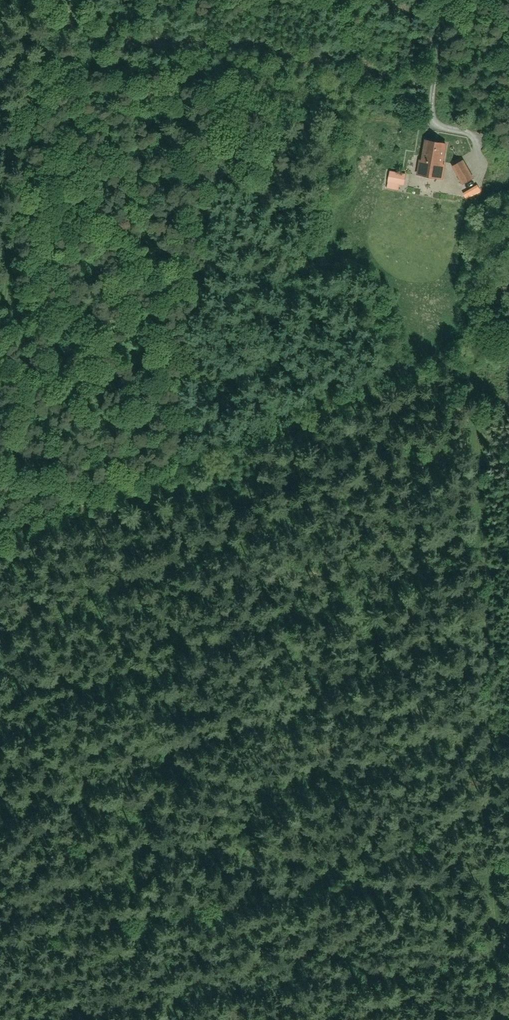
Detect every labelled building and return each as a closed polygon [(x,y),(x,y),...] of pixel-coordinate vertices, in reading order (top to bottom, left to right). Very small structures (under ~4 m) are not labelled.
[(424,138),(418,173),(442,176),(448,142),(424,138)] [(464,162),(452,168),(462,186),(474,180),(464,162)] [(394,172),(389,190),(404,193),(408,176),(394,172)]
